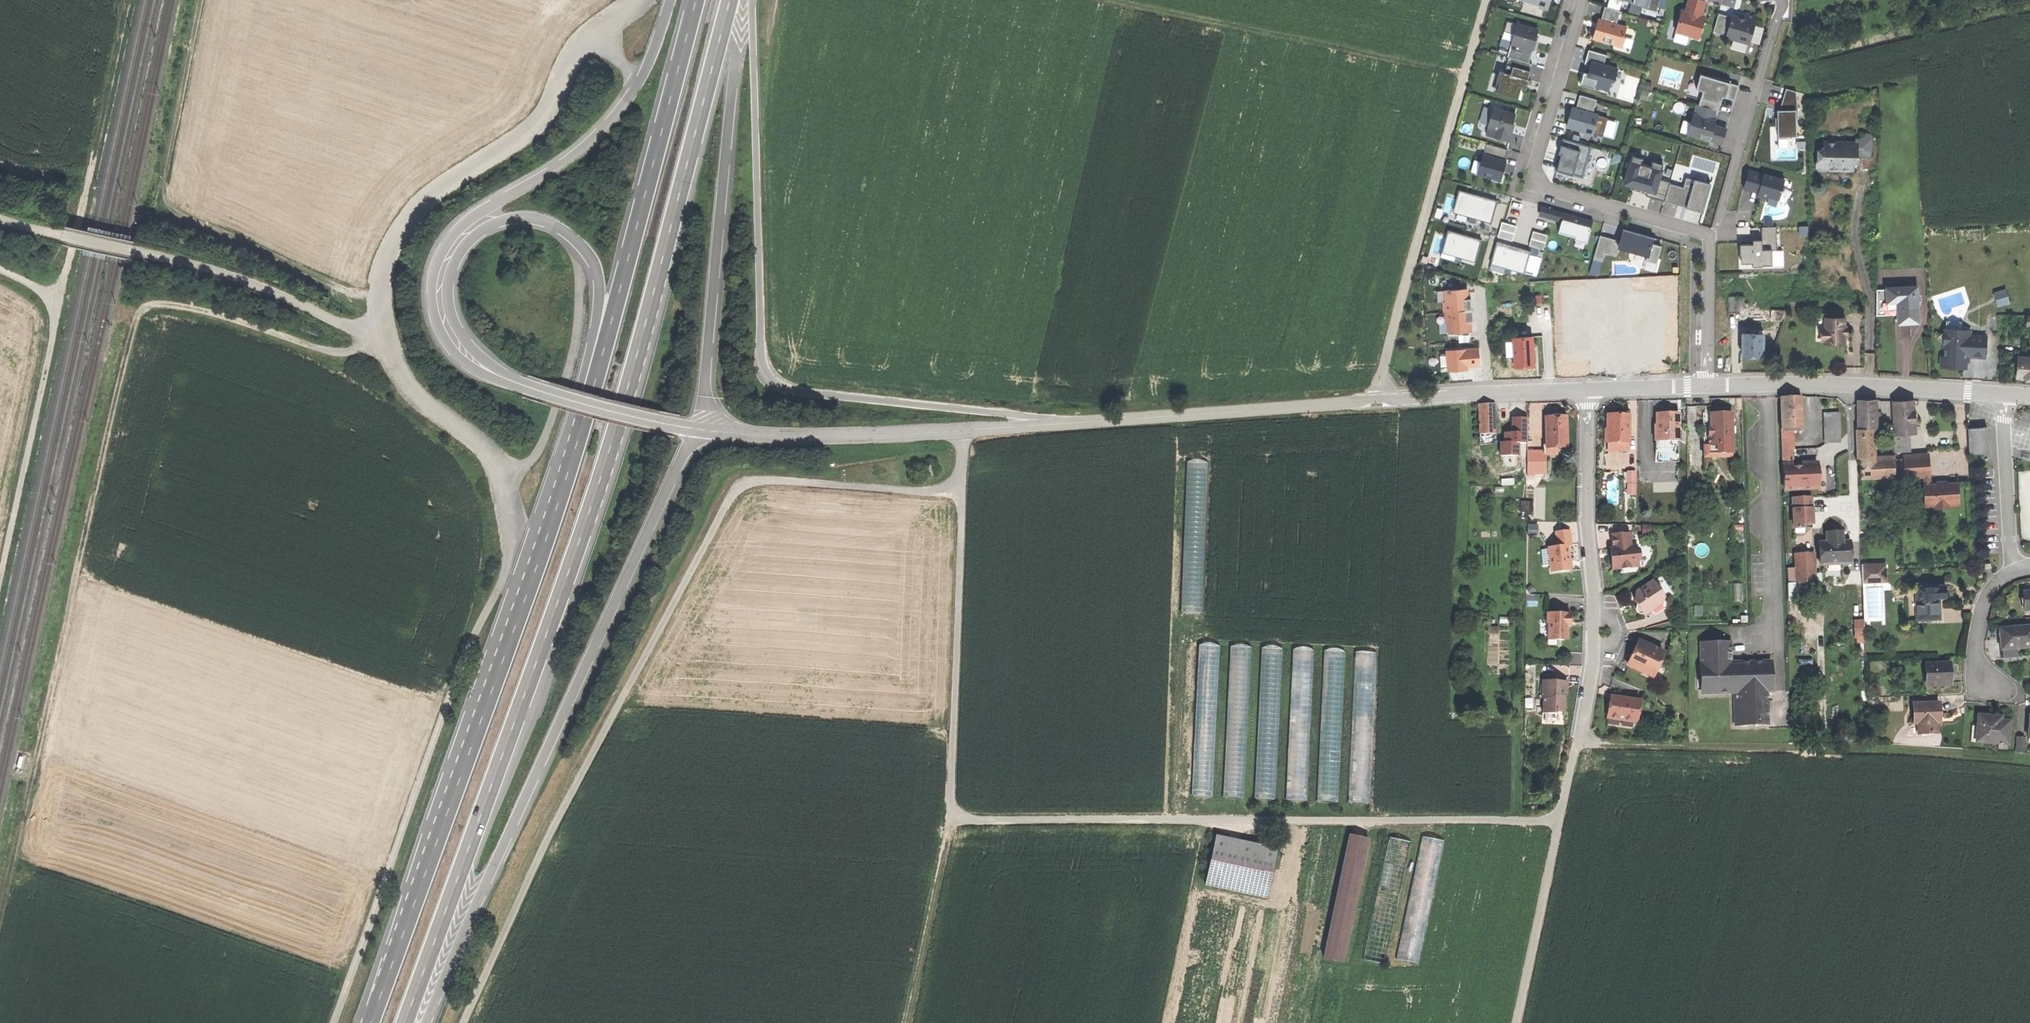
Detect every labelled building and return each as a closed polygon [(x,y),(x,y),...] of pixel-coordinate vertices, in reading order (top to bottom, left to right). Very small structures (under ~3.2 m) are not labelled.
[(1539,5),(1538,7),(1547,10),(1549,3),(1549,0),(1522,0),(1539,5)] [(1607,8),(1618,11),(1621,1),(1616,0),(1609,0),(1607,8)] [(1647,8),(1642,6),(1641,8),(1656,12),(1658,5),(1659,0),(1649,0),(1647,8)] [(1685,11),(1700,16),(1705,1),(1700,0),(1689,0),(1685,11)] [(1604,7),(1600,21),(1615,25),(1619,11),(1618,11),(1607,8),(1604,7)] [(1685,11),(1681,10),(1675,32),(1699,39),(1703,23),(1702,22),(1703,17),(1700,16),(1685,11)] [(1726,36),(1731,18),(1718,14),(1713,32),(1726,36)] [(1731,16),(1731,18),(1726,36),(1725,37),(1749,44),(1756,17),(1745,14),(1743,19),(1739,18),(1731,16)] [(1615,25),(1600,21),(1599,20),(1597,28),(1594,28),(1593,32),(1591,38),(1622,47),(1624,38),(1623,37),(1626,28),(1615,25)] [(1504,31),(1513,34),(1516,24),(1506,22),(1504,31)] [(1537,30),(1516,24),(1513,34),(1507,57),(1508,58),(1528,63),(1532,50),(1534,51),(1535,48),(1537,42),(1534,42),(1536,34),(1537,30)] [(1584,64),(1590,66),(1591,62),(1603,65),(1606,55),(1588,50),(1584,64)] [(1528,63),(1508,58),(1504,73),(1499,72),(1496,81),(1499,82),(1496,92),(1517,98),(1519,92),(1520,88),(1523,79),(1527,80),(1531,64),(1528,63)] [(1617,69),(1603,65),(1591,62),(1590,66),(1589,71),(1588,74),(1583,73),(1579,85),(1593,89),(1594,87),(1608,91),(1611,81),(1613,82),(1617,69)] [(1696,90),(1702,92),(1722,98),(1725,99),(1726,95),(1735,98),(1738,86),(1730,84),(1730,82),(1713,76),(1712,79),(1700,75),(1696,90)] [(1786,89),(1779,111),(1797,111),(1797,106),(1796,92),(1786,89)] [(1702,92),(1698,106),(1715,111),(1718,111),(1722,98),(1702,92)] [(1567,121),(1566,127),(1592,134),(1598,116),(1592,114),(1596,101),(1579,96),(1575,110),(1573,109),(1570,118),(1568,117),(1567,121)] [(1690,123),(1687,135),(1722,145),(1723,139),(1726,129),(1714,126),(1715,121),(1712,120),(1715,111),(1698,106),(1697,105),(1694,115),(1693,115),(1690,123)] [(1515,115),(1492,108),(1487,127),(1488,128),(1486,136),(1508,142),(1510,134),(1509,133),(1511,127),(1515,115)] [(1779,111),(1778,111),(1778,119),(1775,119),(1775,123),(1775,128),(1777,128),(1778,140),(1788,139),(1788,137),(1796,137),(1795,120),(1798,120),(1797,111),(1779,111)] [(1680,133),(1687,135),(1690,123),(1683,121),(1680,133)] [(1857,140),(1857,143),(1858,143),(1858,158),(1871,158),(1871,134),(1860,134),(1860,140),(1857,140)] [(1590,148),(1563,140),(1559,154),(1561,155),(1556,171),(1575,176),(1582,178),(1590,148)] [(1842,172),(1854,172),(1854,161),(1857,158),(1858,158),(1858,143),(1857,143),(1824,142),(1824,147),(1820,152),(1819,151),(1819,162),(1817,163),(1817,169),(1820,172),(1826,172),(1827,171),(1842,172)] [(1486,144),(1482,156),(1504,162),(1507,150),(1486,144)] [(1482,156),(1480,163),(1477,175),(1492,179),(1491,180),(1500,182),(1503,173),(1501,172),(1502,168),(1504,164),(1503,164),(1504,162),(1482,156)] [(1631,157),(1623,185),(1633,188),(1647,191),(1646,194),(1645,197),(1664,202),(1669,184),(1669,183),(1659,180),(1663,166),(1652,163),(1650,167),(1641,165),(1642,160),(1631,157)] [(1470,173),(1477,175),(1480,163),(1473,161),(1470,173)] [(1763,176),(1748,171),(1743,190),(1745,186),(1759,190),(1758,194),(1757,197),(1761,198),(1766,200),(1767,197),(1778,200),(1784,181),(1763,175),(1763,176)] [(1686,178),(1683,188),(1678,205),(1679,205),(1686,207),(1686,208),(1691,210),(1702,213),(1710,185),(1686,178)] [(1683,188),(1669,184),(1664,202),(1679,206),(1679,205),(1678,205),(1683,188)] [(1497,201),(1459,190),(1453,212),(1492,222),(1497,201)] [(1539,215),(1553,219),(1555,211),(1541,207),(1539,215)] [(1573,216),(1555,211),(1553,219),(1561,221),(1558,233),(1575,238),(1576,236),(1587,239),(1592,222),(1573,216)] [(1515,224),(1501,221),(1497,235),(1511,239),(1515,224)] [(1808,226),(1799,227),(1800,236),(1809,235),(1808,226)] [(1761,228),(1761,241),(1761,251),(1771,251),(1776,251),(1776,227),(1761,228)] [(1481,239),(1449,230),(1443,252),(1475,261),(1478,250),(1481,239)] [(1621,235),(1619,242),(1620,242),(1619,246),(1627,248),(1626,251),(1647,257),(1645,261),(1656,265),(1661,247),(1652,245),(1653,240),(1655,241),(1656,239),(1641,235),(1623,230),(1622,231),(1627,232),(1626,237),(1621,235)] [(1539,249),(1543,250),(1547,236),(1533,232),(1529,246),(1532,247),(1539,249)] [(1587,239),(1576,236),(1575,238),(1574,240),(1586,244),(1587,239)] [(1619,242),(1599,236),(1593,260),(1601,262),(1604,254),(1615,257),(1619,246),(1620,242),(1619,242)] [(1752,245),(1740,246),(1741,261),(1752,261),(1752,267),(1762,267),(1762,266),(1772,266),(1771,251),(1761,251),(1761,241),(1758,241),(1758,243),(1755,243),(1752,243),(1752,245)] [(1525,271),(1530,256),(1531,252),(1515,248),(1497,243),(1491,262),(1525,271)] [(1537,258),(1539,249),(1532,247),(1531,252),(1530,256),(1537,258)] [(1877,291),(1887,291),(1887,289),(1890,289),(1890,275),(1877,276),(1877,291)] [(1628,280),(1613,281),(1614,292),(1629,292),(1628,280)] [(1890,289),(1887,289),(1887,291),(1888,303),(1898,303),(1899,316),(1899,324),(1908,324),(1919,323),(1917,288),(1913,288),(1905,288),(1890,289)] [(1465,289),(1444,291),(1445,303),(1442,303),(1443,312),(1444,312),(1444,322),(1447,321),(1447,322),(1448,332),(1448,333),(1469,332),(1469,325),(1468,322),(1472,321),(1471,310),(1470,310),(1470,304),(1469,299),(1466,299),(1465,289)] [(1436,303),(1442,303),(1445,303),(1444,291),(1435,291),(1436,303)] [(1888,303),(1887,291),(1877,291),(1877,317),(1899,316),(1898,303),(1888,303)] [(2006,291),(1998,294),(2002,305),(2010,302),(2006,291)] [(1729,315),(1743,315),(1743,312),(1747,312),(1747,308),(1748,308),(1748,305),(1745,305),(1745,298),(1729,298),(1729,315)] [(1747,312),(1743,312),(1743,315),(1743,322),(1771,322),(1771,312),(1754,312),(1747,312)] [(1772,312),(1771,312),(1771,322),(1782,322),(1782,312),(1772,312)] [(1641,314),(1603,315),(1603,325),(1604,339),(1604,347),(1617,347),(1629,346),(1629,340),(1641,340),(1641,314)] [(1824,328),(1823,342),(1825,342),(1825,344),(1835,344),(1846,344),(1846,319),(1825,318),(1825,328),(1824,328)] [(1438,333),(1448,332),(1447,322),(1437,323),(1438,333)] [(1603,325),(1600,325),(1594,326),(1594,339),(1604,339),(1603,325)] [(1986,357),(1987,337),(1971,336),(1968,336),(1968,331),(1961,331),(1946,330),(1945,330),(1945,331),(1937,339),(1938,339),(1940,337),(1945,343),(1945,347),(1944,358),(1944,365),(1955,365),(1955,368),(1960,369),(1966,369),(1967,362),(1967,356),(1970,354),(1972,357),(1986,357)] [(1763,358),(1763,336),(1754,336),(1743,336),(1743,344),(1743,348),(1743,359),(1752,359),(1763,358)] [(1512,338),(1514,366),(1524,365),(1534,364),(1532,337),(1512,338)] [(1477,349),(1446,351),(1446,353),(1447,369),(1447,371),(1465,370),(1465,367),(1470,366),(1479,366),(1477,349)] [(1441,369),(1447,369),(1446,353),(1440,354),(1439,355),(1440,368),(1441,369)] [(1967,356),(1967,362),(1970,363),(1970,358),(1985,359),(1986,357),(1972,357),(1970,354),(1967,356)] [(1944,358),(1941,358),(1941,368),(1955,368),(1955,365),(1944,365),(1944,358)] [(2029,379),(2029,359),(2019,358),(2017,378),(2029,379)] [(1782,430),(1793,429),(1802,429),(1801,397),(1789,397),(1781,398),(1782,430)] [(1859,428),(1859,429),(1870,429),(1877,429),(1876,400),(1868,400),(1859,400),(1859,428)] [(1896,435),(1909,435),(1916,434),(1914,402),(1903,402),(1894,403),(1896,435)] [(1481,434),(1495,434),(1495,405),(1480,405),(1481,434)] [(1840,413),(1826,413),(1826,441),(1840,441),(1840,413)] [(1655,426),(1655,454),(1657,454),(1657,462),(1678,462),(1678,414),(1668,414),(1657,414),(1657,426),(1655,426)] [(1719,455),(1733,454),(1733,414),(1718,414),(1711,415),(1711,430),(1709,430),(1709,447),(1719,447),(1719,455)] [(1711,430),(1711,415),(1704,415),(1704,458),(1711,458),(1720,458),(1719,455),(1719,447),(1709,447),(1709,430),(1711,430)] [(1608,416),(1607,443),(1629,443),(1629,416),(1617,416),(1608,416)] [(1501,443),(1501,456),(1519,456),(1519,443),(1527,443),(1527,419),(1519,418),(1512,418),(1512,433),(1505,433),(1505,443),(1501,443)] [(1555,420),(1546,420),(1546,453),(1555,453),(1555,450),(1566,450),(1565,420),(1555,420)] [(1871,456),(1870,429),(1859,429),(1859,428),(1857,428),(1858,460),(1860,460),(1870,459),(1871,456)] [(1969,428),(1971,455),(1987,454),(1985,428),(1969,428)] [(1783,468),(1792,467),(1792,458),(1794,458),(1794,442),(1793,442),(1793,429),(1782,430),(1783,468)] [(1910,451),(1909,435),(1896,435),(1894,435),(1895,452),(1910,451)] [(1527,473),(1544,473),(1544,452),(1535,452),(1527,452),(1527,473)] [(1904,458),(1905,478),(1924,476),(1930,476),(1929,457),(1904,458)] [(1895,458),(1887,459),(1888,477),(1896,477),(1895,458)] [(1861,478),(1888,477),(1887,459),(1870,459),(1860,460),(1861,478)] [(1210,465),(1189,464),(1182,614),(1203,615),(1210,465)] [(1783,468),(1784,490),(1819,488),(1818,466),(1792,467),(1783,468)] [(1627,473),(1627,484),(1636,484),(1636,473),(1627,473)] [(1930,476),(1924,476),(1925,485),(1924,485),(1925,505),(1934,504),(1935,509),(1941,509),(1940,508),(1944,507),(1945,509),(1951,508),(1950,503),(1960,502),(1958,483),(1951,484),(1946,484),(1946,485),(1937,486),(1937,485),(1931,485),(1930,476)] [(1635,495),(1636,484),(1627,484),(1627,495),(1635,495)] [(1794,509),(1812,509),(1811,498),(1793,498),(1794,509)] [(1532,500),(1518,500),(1517,510),(1531,511),(1532,500)] [(1794,529),(1804,529),(1807,525),(1812,525),(1812,509),(1794,509),(1794,529)] [(1550,566),(1550,573),(1570,571),(1569,557),(1567,547),(1571,546),(1569,531),(1555,532),(1557,547),(1548,548),(1548,550),(1541,551),(1542,567),(1550,566)] [(1612,535),(1613,549),(1614,558),(1611,560),(1612,570),(1622,569),(1634,568),(1634,565),(1637,560),(1641,555),(1637,551),(1636,547),(1635,547),(1631,547),(1630,533),(1612,535)] [(1820,544),(1821,566),(1851,565),(1850,543),(1842,543),(1842,533),(1832,534),(1826,534),(1826,544),(1820,544)] [(1637,560),(1638,568),(1642,567),(1653,554),(1651,537),(1634,539),(1635,547),(1636,547),(1637,551),(1641,555),(1637,560)] [(1795,554),(1796,584),(1814,584),(1813,554),(1795,554)] [(1862,575),(1862,583),(1885,582),(1885,574),(1877,574),(1877,565),(1871,566),(1871,574),(1862,575)] [(1877,565),(1877,574),(1885,574),(1885,565),(1877,565)] [(1862,566),(1862,575),(1871,574),(1871,566),(1862,566)] [(1662,593),(1655,581),(1637,593),(1635,601),(1638,605),(1638,610),(1639,612),(1640,614),(1645,614),(1645,616),(1653,611),(1663,603),(1658,595),(1662,593)] [(1917,620),(1940,619),(1939,604),(1939,598),(1945,598),(1945,586),(1915,587),(1917,620)] [(1668,602),(1665,596),(1663,603),(1653,611),(1655,615),(1668,606),(1668,602)] [(1556,636),(1556,640),(1565,640),(1568,637),(1568,627),(1568,622),(1571,622),(1571,619),(1571,613),(1549,613),(1547,616),(1547,618),(1547,621),(1549,624),(1548,636),(1556,636)] [(1866,641),(1864,618),(1853,619),(1855,642),(1866,641)] [(2029,647),(2029,627),(1999,630),(2001,645),(2002,659),(2017,657),(2016,648),(2029,647)] [(1634,653),(1628,666),(1653,677),(1664,652),(1640,641),(1634,653)] [(1702,694),(1734,693),(1763,692),(1767,692),(1772,692),(1771,662),(1759,662),(1731,663),(1730,643),(1700,644),(1702,694)] [(1220,649),(1199,647),(1191,797),(1212,799),(1220,649)] [(1230,649),(1222,799),(1244,800),(1252,650),(1230,649)] [(1262,651),(1254,801),(1275,802),(1283,652),(1262,651)] [(1293,653),(1285,802),(1307,804),(1315,654),(1293,653)] [(1317,804),(1338,805),(1346,656),(1325,654),(1317,804)] [(1348,806),(1369,807),(1377,658),(1356,656),(1348,806)] [(1926,687),(1949,686),(1948,675),(1948,665),(1925,666),(1926,687)] [(1543,698),(1542,713),(1556,714),(1556,712),(1565,712),(1565,703),(1566,696),(1566,682),(1543,681),(1543,698)] [(1738,717),(1738,726),(1768,725),(1767,697),(1763,697),(1763,692),(1734,693),(1735,713),(1738,717)] [(1635,723),(1638,701),(1611,697),(1609,707),(1607,719),(1635,723)] [(1916,724),(1917,735),(1936,734),(1935,723),(1939,723),(1938,712),(1938,704),(1912,705),(1913,724),(1916,724)] [(1565,725),(1565,712),(1556,712),(1556,714),(1542,713),(1542,724),(1565,725)] [(2009,722),(2000,721),(1988,720),(1988,717),(1977,716),(1977,727),(1972,727),(1970,743),(2007,745),(2009,722)] [(1216,838),(1205,887),(1266,901),(1277,852),(1216,838)] [(1322,961),(1341,965),(1368,843),(1349,839),(1322,961)] [(1362,962),(1383,967),(1410,846),(1388,841),(1362,962)] [(1395,963),(1416,967),(1443,845),(1421,841),(1395,963)]
